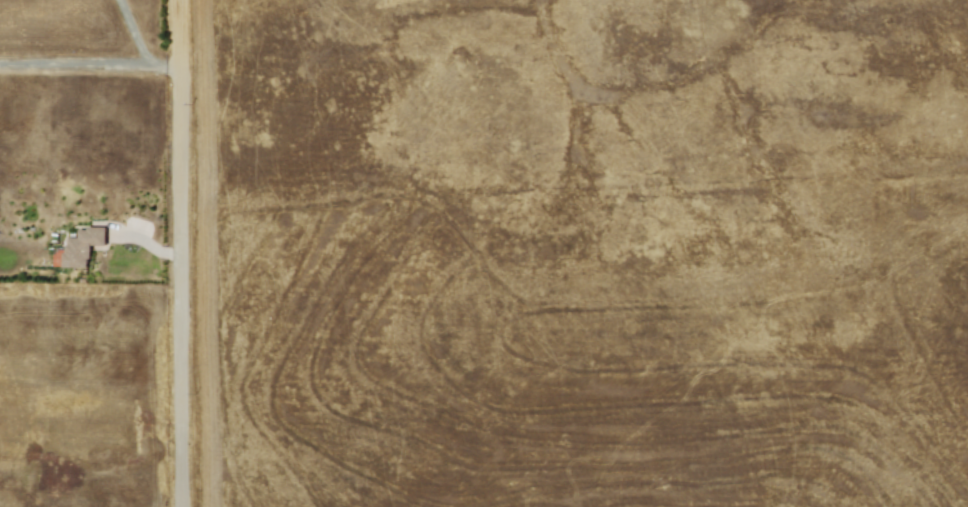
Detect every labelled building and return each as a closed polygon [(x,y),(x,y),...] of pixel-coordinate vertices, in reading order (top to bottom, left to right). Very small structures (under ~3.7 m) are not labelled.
[(105,245),(105,228),(77,228),(77,237),(66,237),(66,248),(54,248),(53,267),(88,268),(89,245),(105,245)]
